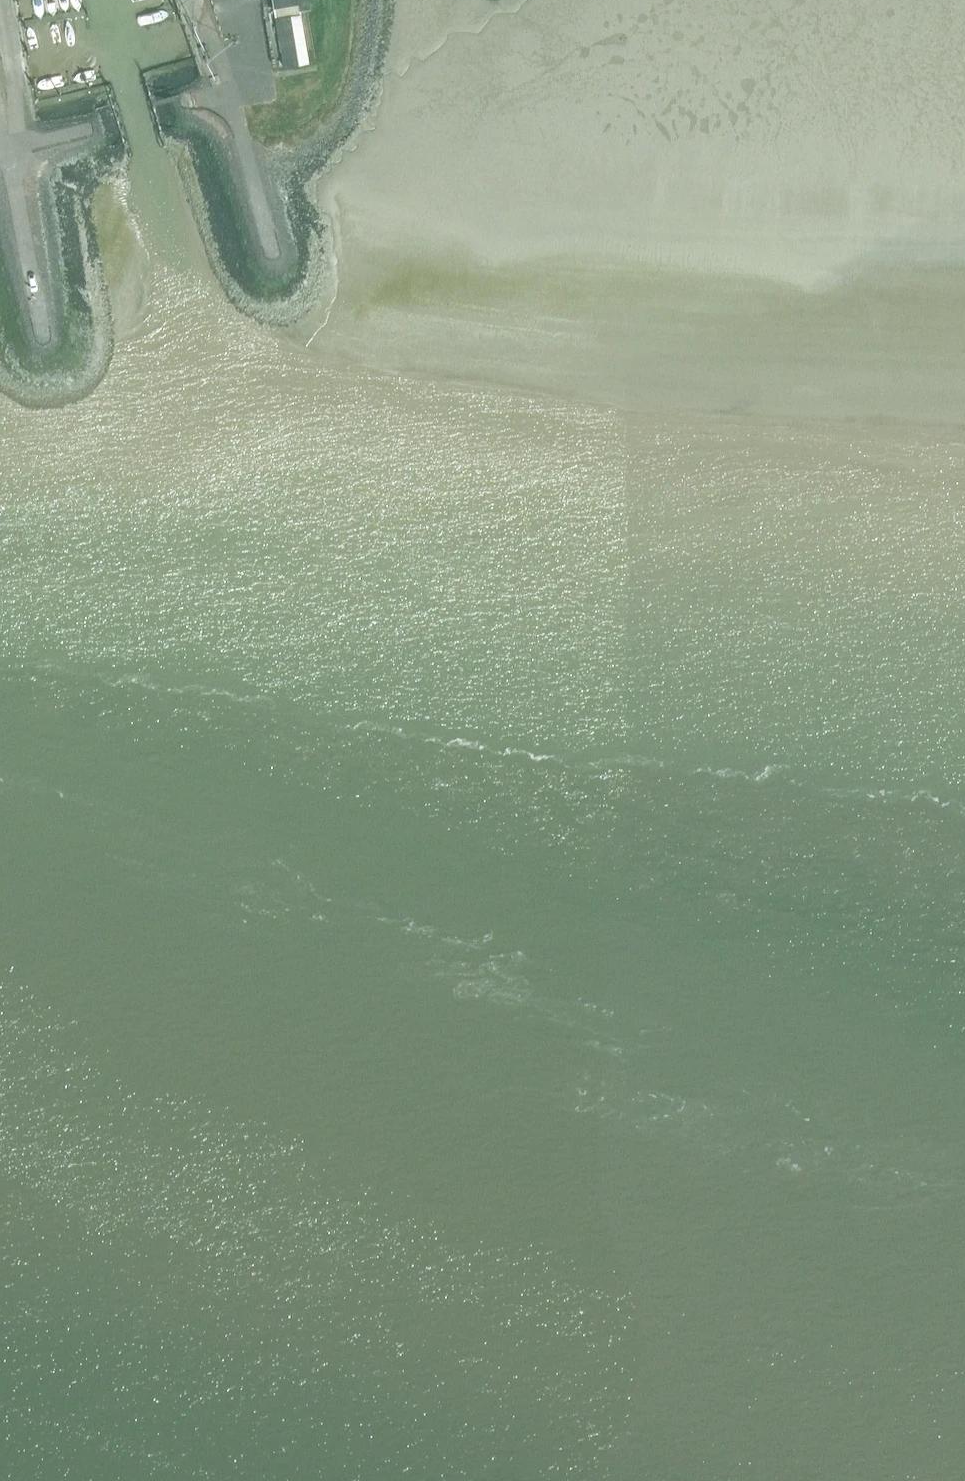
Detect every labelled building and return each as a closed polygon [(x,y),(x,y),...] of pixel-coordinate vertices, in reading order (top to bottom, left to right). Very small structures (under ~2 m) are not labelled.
[(289,12),(275,15),(283,63),(298,61),(289,12)]
